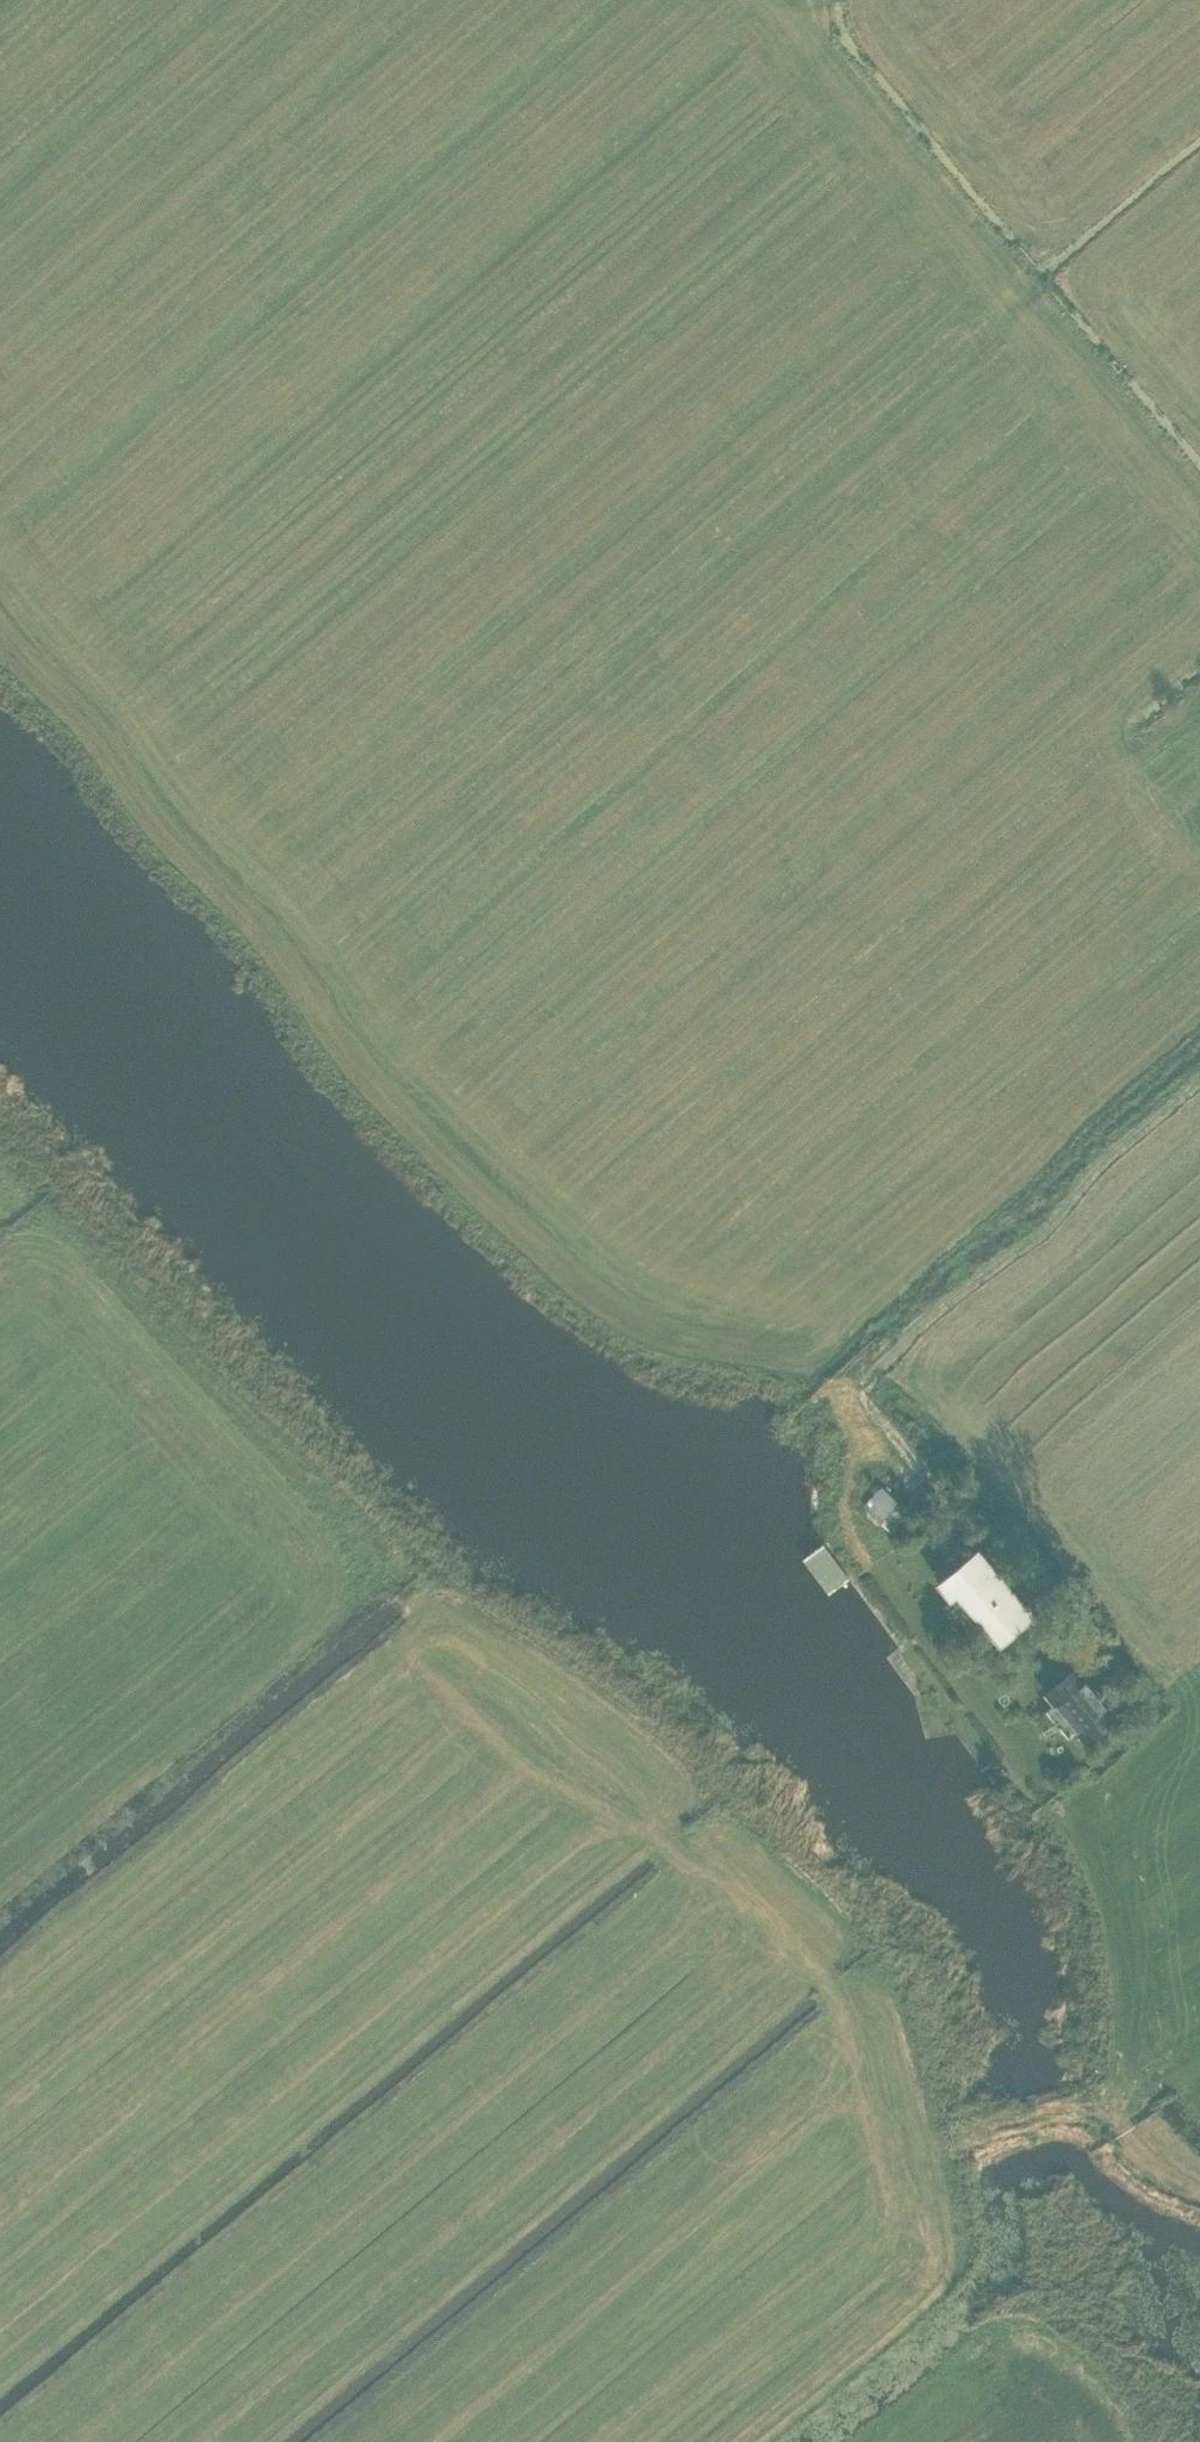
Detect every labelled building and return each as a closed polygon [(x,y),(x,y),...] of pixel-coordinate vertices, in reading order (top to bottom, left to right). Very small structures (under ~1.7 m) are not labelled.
[(891,1530),(908,1513),(880,1485),(864,1502),(891,1530)] [(976,1548),(951,1569),(938,1580),(993,1646),(1031,1614),(976,1548)] [(1110,1708),(1058,1645),(1020,1678),(1032,1692),(1024,1698),(1052,1732),(1060,1726),(1072,1741),(1110,1708)]
